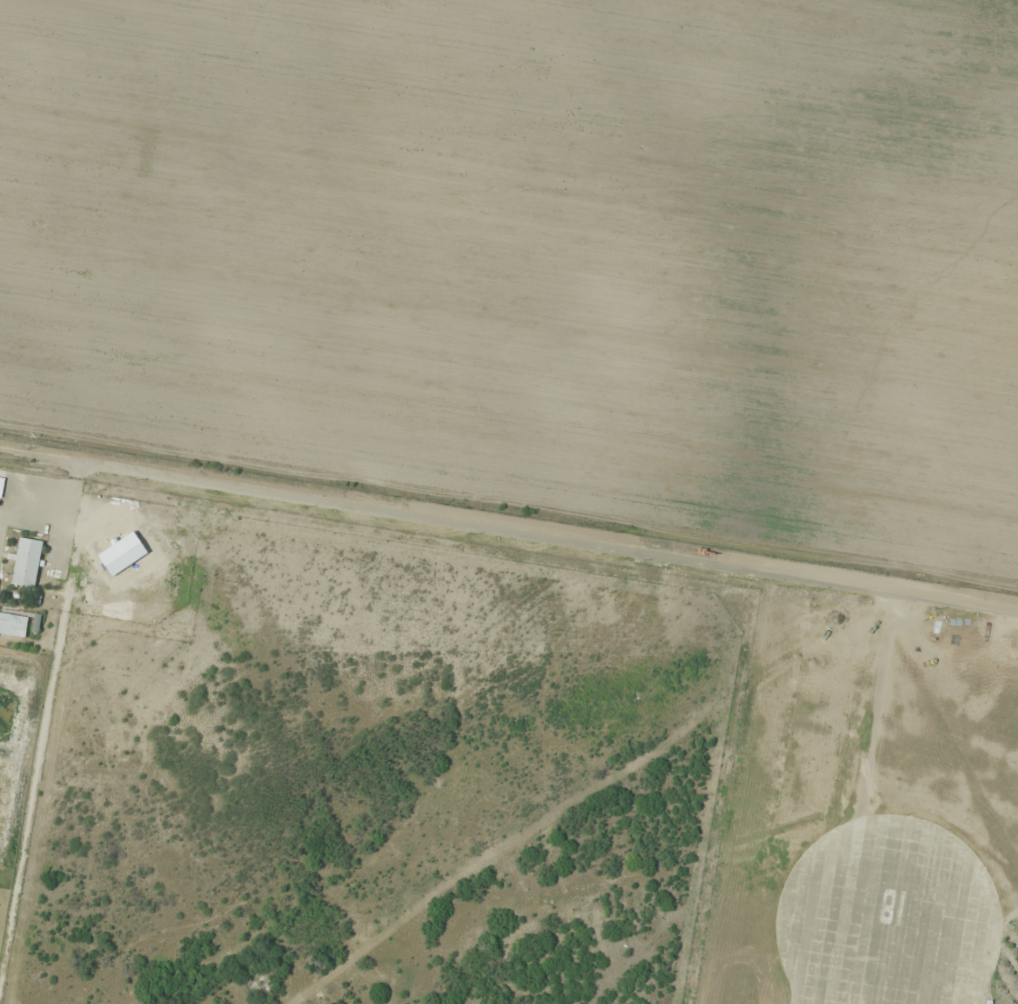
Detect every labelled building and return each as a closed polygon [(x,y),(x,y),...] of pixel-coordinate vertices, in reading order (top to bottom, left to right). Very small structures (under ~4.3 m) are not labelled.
[(11,584),(34,588),(42,541),(19,537),(11,584)] [(26,638),(28,616),(0,613),(0,635),(26,638)]
